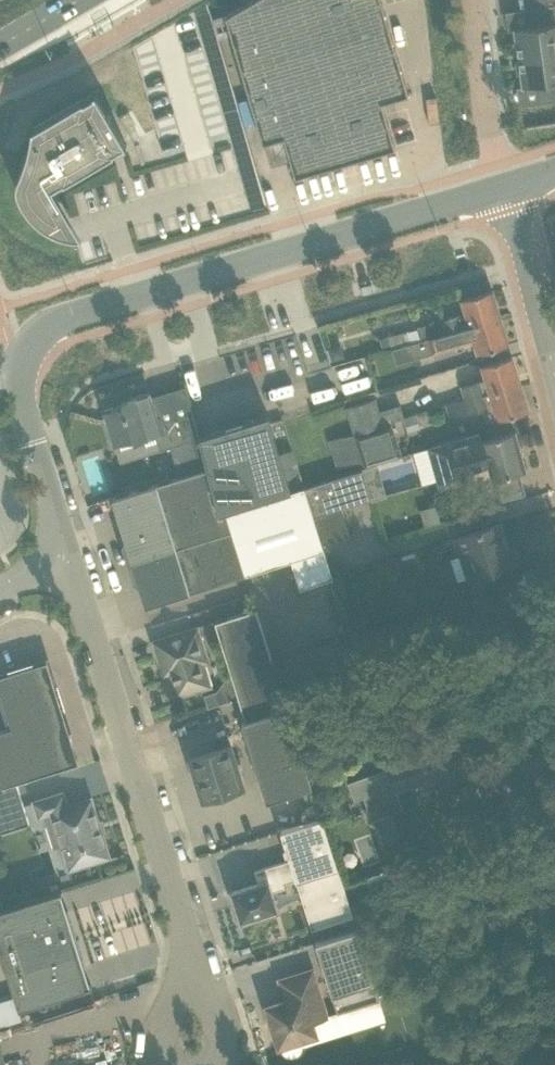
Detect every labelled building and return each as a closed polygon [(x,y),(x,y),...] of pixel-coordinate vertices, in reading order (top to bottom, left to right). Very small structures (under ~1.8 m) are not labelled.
[(226,14),(263,141),(283,135),(295,175),(395,146),(382,100),(408,92),(381,0),(249,0),(226,14)] [(544,5),(524,8),(527,26),(514,28),(516,41),(512,41),(514,54),(518,53),(518,57),(554,52),(554,4),(544,5)] [(518,57),(519,61),(515,62),(517,74),(521,73),(523,86),(536,84),(538,102),(554,100),(554,52),(518,57)] [(124,146),(126,144),(95,91),(92,92),(93,94),(83,99),(82,98),(31,128),(31,134),(25,157),(23,162),(18,176),(16,181),(16,184),(16,188),(17,192),(19,196),(23,203),(28,209),(39,220),(52,229),(63,233),(78,236),(82,236),(52,186),(63,180),(64,181),(114,152),(113,150),(123,144),(124,146)] [(360,286),(362,294),(373,292),(371,283),(360,286)] [(411,343),(428,338),(499,317),(490,290),(462,299),(466,312),(407,330),(411,343)] [(474,339),(478,353),(507,344),(499,317),(428,338),(433,352),(474,339)] [(388,336),(379,339),(381,346),(390,344),(388,336)] [(486,378),(460,387),(464,400),(519,383),(511,356),(490,363),(482,365),(486,378)] [(486,423),(527,411),(519,383),(464,400),(468,413),(482,409),(486,423)] [(160,449),(199,437),(192,410),(162,420),(161,415),(157,416),(149,391),(129,397),(130,401),(104,409),(114,444),(133,438),(134,441),(156,435),(160,449)] [(353,434),(376,426),(368,400),(345,407),(353,434)] [(203,453),(207,467),(218,514),(226,511),(292,491),(268,415),(199,437),(203,453)] [(364,467),(402,456),(391,421),(376,426),(353,434),(363,463),(364,467)] [(491,479),(526,470),(515,431),(482,440),(479,432),(427,447),(439,490),(463,483),(460,474),(487,466),(491,479)] [(337,471),(363,463),(353,434),(327,442),(337,471)] [(203,453),(174,461),(179,476),(207,467),(203,453)] [(226,511),(218,514),(207,467),(179,476),(112,497),(125,539),(122,545),(133,582),(139,585),(145,605),(245,574),(226,511)] [(362,469),(304,487),(313,516),(371,498),(362,469)] [(333,578),(313,516),(304,487),(292,491),(226,511),(245,574),(290,559),(300,588),(333,578)] [(512,545),(507,546),(500,523),(454,538),(467,581),(469,580),(472,591),(487,586),(483,574),(518,563),(512,545)] [(246,719),(287,706),(256,608),(215,621),(246,719)] [(204,662),(209,661),(198,626),(152,640),(163,675),(168,674),(176,697),(211,686),(204,662)] [(78,762),(47,660),(0,675),(0,691),(11,727),(0,730),(0,786),(16,781),(78,762)] [(266,800),(312,785),(287,706),(246,719),(242,721),(266,800)] [(384,764),(344,779),(350,797),(360,793),(368,817),(377,814),(403,887),(421,881),(412,854),(420,852),(399,791),(436,778),(442,795),(468,787),(463,769),(472,766),(464,741),(408,759),(406,753),(383,761),(384,764)] [(202,799),(244,786),(231,745),(189,758),(202,799)] [(29,823),(16,781),(0,786),(0,832),(29,823)] [(90,799),(67,806),(63,792),(34,801),(39,816),(43,815),(53,849),(59,847),(66,868),(107,855),(90,799)] [(311,929),(353,916),(322,817),(280,830),(290,859),(254,870),(258,883),(268,879),(272,891),(285,887),(283,883),(296,879),(311,929)] [(278,909),(272,891),(268,879),(258,883),(231,891),(241,921),(278,909)] [(62,892),(61,890),(0,909),(0,948),(19,1008),(91,985),(91,984),(85,986),(79,968),(85,966),(67,909),(61,911),(56,894),(62,892)] [(337,1011),(379,998),(357,928),(315,941),(337,1011)] [(287,999),(267,1006),(279,1044),(281,1049),(281,1050),(282,1051),(283,1052),(284,1053),(285,1053),(286,1054),(287,1054),(288,1055),(289,1055),(290,1055),(291,1055),(292,1055),(293,1055),(294,1054),(295,1054),(296,1053),(297,1053),(298,1052),(299,1051),(300,1050),(300,1049),(301,1048),(301,1047),(301,1046),(301,1045),(301,1044),(301,1043),(300,1038),(315,1033),(311,1019),(326,1015),(314,977),(283,987),(287,999)]
